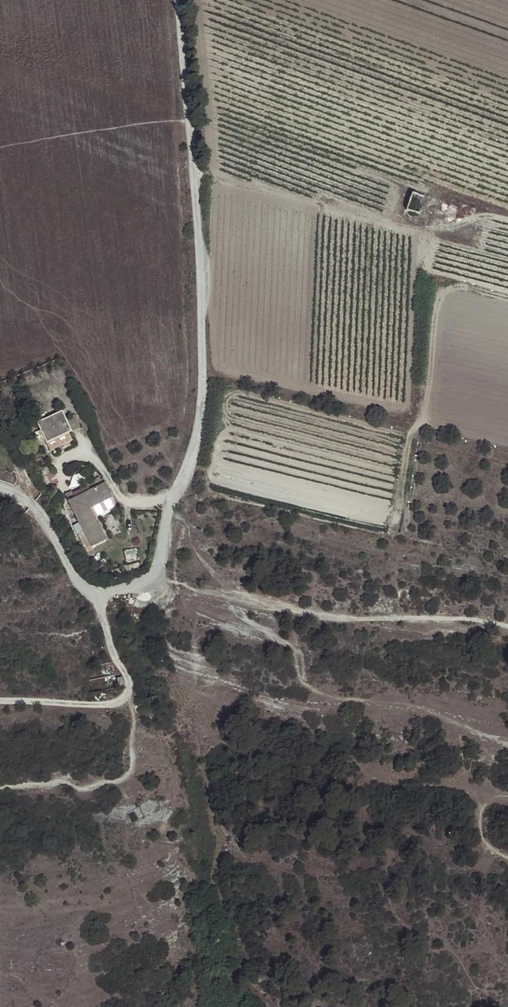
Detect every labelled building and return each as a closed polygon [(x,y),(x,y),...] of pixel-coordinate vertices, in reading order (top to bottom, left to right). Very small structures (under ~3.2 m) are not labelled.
[(420,212),(425,197),(412,193),(406,211),(419,215),(420,212)] [(71,431),(62,410),(36,422),(50,451),(72,441),(69,433),(71,431)] [(85,549),(106,540),(90,508),(112,497),(103,478),(101,480),(103,484),(75,497),(71,490),(64,494),(78,522),(73,525),(78,534),(77,534),(85,549)]
